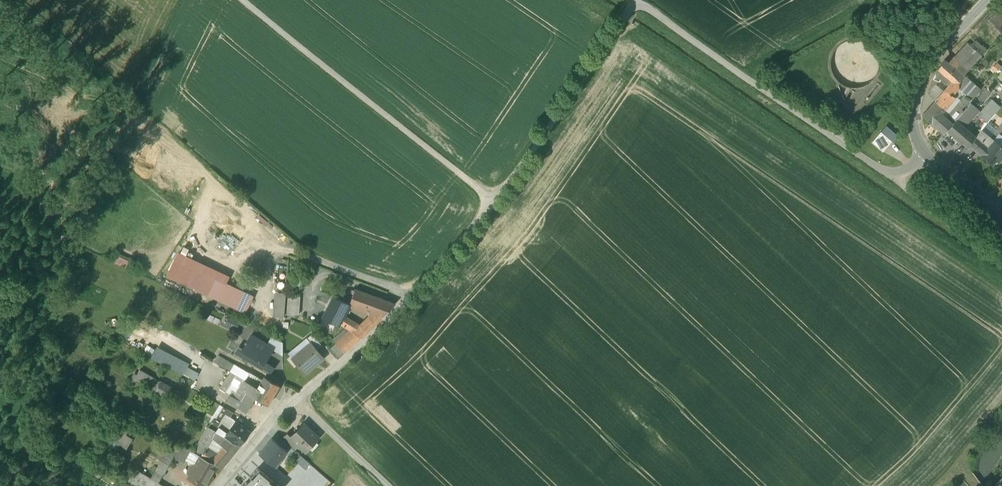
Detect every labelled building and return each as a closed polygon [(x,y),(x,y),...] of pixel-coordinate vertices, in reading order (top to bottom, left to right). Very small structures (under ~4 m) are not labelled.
[(989,21),(1001,33),(1001,7),(989,21)] [(973,35),(953,56),(968,69),(988,48),(973,35)] [(968,69),(953,56),(948,62),(963,75),(968,69)] [(944,59),(937,69),(955,85),(963,75),(948,62),(944,59)] [(955,85),(937,69),(935,73),(941,78),(948,84),(936,99),(935,100),(944,108),(955,96),(952,94),(958,87),(955,85)] [(941,78),(935,73),(933,78),(937,80),(939,81),(941,78)] [(963,75),(955,85),(958,87),(966,95),(971,100),(980,89),(964,75),(963,75)] [(934,88),(930,86),(929,92),(936,99),(948,84),(941,78),(939,81),(937,80),(934,88)] [(966,95),(957,105),(963,111),(968,105),(971,100),(966,95)] [(978,114),(987,122),(993,115),(995,112),(1000,106),(991,99),(978,114)] [(944,108),(935,100),(922,114),(932,122),(941,112),(944,108)] [(956,104),(946,116),(952,122),(953,122),(959,115),(963,111),(957,105),(956,104)] [(963,111),(959,115),(965,121),(974,110),(968,105),(963,111)] [(831,107),(828,114),(839,120),(843,114),(831,107)] [(941,112),(932,122),(943,133),(947,129),(952,122),(946,116),(941,112)] [(959,115),(953,122),(952,122),(947,129),(967,146),(969,144),(973,139),(960,127),(965,121),(959,115)] [(987,122),(999,132),(1001,129),(1001,123),(1001,122),(999,120),(993,115),(987,122)] [(973,139),(969,144),(980,154),(993,139),(981,129),(973,139)] [(892,140),(881,131),(872,143),(883,152),(892,140)] [(999,132),(993,138),(994,138),(1001,145),(1001,134),(999,132)] [(994,138),(993,139),(980,154),(992,164),(999,155),(1001,157),(1001,145),(994,138)] [(111,250),(107,261),(123,267),(127,256),(111,250)] [(226,283),(229,277),(178,252),(167,275),(208,294),(216,278),(226,283)] [(216,278),(208,294),(246,312),(253,296),(226,283),(216,278)] [(395,304),(355,289),(349,303),(373,312),(369,317),(375,324),(395,304)] [(273,316),(284,316),(286,293),(275,292),(273,316)] [(300,296),(288,296),(287,314),(299,315),(300,296)] [(347,304),(334,297),(325,315),(337,322),(342,314),(347,304)] [(342,314),(337,322),(349,331),(362,337),(368,330),(342,314)] [(349,331),(336,343),(345,352),(362,337),(349,331)] [(273,347),(252,334),(243,348),(245,349),(265,362),(265,361),(273,347)] [(322,346),(313,334),(307,339),(311,343),(317,350),(322,346)] [(311,343),(293,358),(305,374),(324,358),(317,350),(311,343)] [(345,352),(336,343),(330,349),(338,359),(345,352)] [(190,366),(192,362),(161,346),(154,358),(197,380),(201,372),(190,366)] [(274,366),(265,361),(265,362),(245,349),(241,355),(268,372),(270,373),(274,366)] [(215,362),(230,371),(247,381),(251,374),(219,356),(215,362)] [(171,388),(140,370),(135,378),(156,390),(166,396),(171,388)] [(247,381),(230,371),(220,389),(230,394),(227,400),(246,412),(256,397),(268,405),(273,397),(266,392),(262,389),(259,387),(247,381)] [(270,373),(268,372),(259,387),(262,389),(266,392),(273,397),(280,385),(276,383),(279,378),(270,373)] [(224,406),(221,411),(231,417),(234,412),(224,406)] [(231,417),(221,411),(215,420),(210,427),(240,445),(250,432),(231,417)] [(132,424),(120,417),(108,438),(107,437),(105,442),(116,448),(119,444),(128,449),(133,439),(126,435),(132,424)] [(319,437),(304,423),(300,427),(301,430),(298,433),(295,433),(292,436),(300,444),(299,444),(306,451),(310,447),(310,444),(312,441),(315,441),(319,437)] [(217,464),(222,468),(241,445),(240,445),(210,427),(196,453),(201,455),(212,461),(217,464)] [(151,432),(148,440),(158,443),(161,435),(151,432)] [(292,436),(289,433),(283,438),(295,449),(299,444),(300,444),(292,436)] [(287,451),(272,438),(260,453),(275,466),(276,465),(287,451)] [(176,451),(164,444),(156,458),(160,460),(169,465),(173,457),(176,451)] [(192,451),(180,444),(176,451),(173,457),(185,464),(188,458),(187,458),(192,451)] [(196,453),(192,451),(187,458),(188,458),(196,463),(201,455),(196,453)] [(212,461),(201,455),(196,463),(195,465),(191,466),(188,471),(190,474),(189,476),(205,485),(217,464),(212,461)] [(310,463),(301,455),(297,460),(299,461),(306,467),(310,463)] [(139,485),(146,485),(150,478),(158,483),(169,465),(160,460),(150,476),(134,467),(127,479),(139,485)] [(299,461),(290,471),(287,468),(284,472),(285,473),(289,476),(289,477),(295,482),(306,467),(299,461)] [(284,472),(276,465),(275,466),(271,470),(272,471),(281,478),(285,473),(284,472)] [(94,475),(101,479),(105,472),(98,468),(94,475)] [(243,485),(275,485),(271,482),(273,480),(259,468),(243,485)] [(285,473),(281,478),(285,482),(289,477),(289,476),(285,473)] [(318,482),(323,485),(333,485),(334,485),(323,476),(318,482)]
